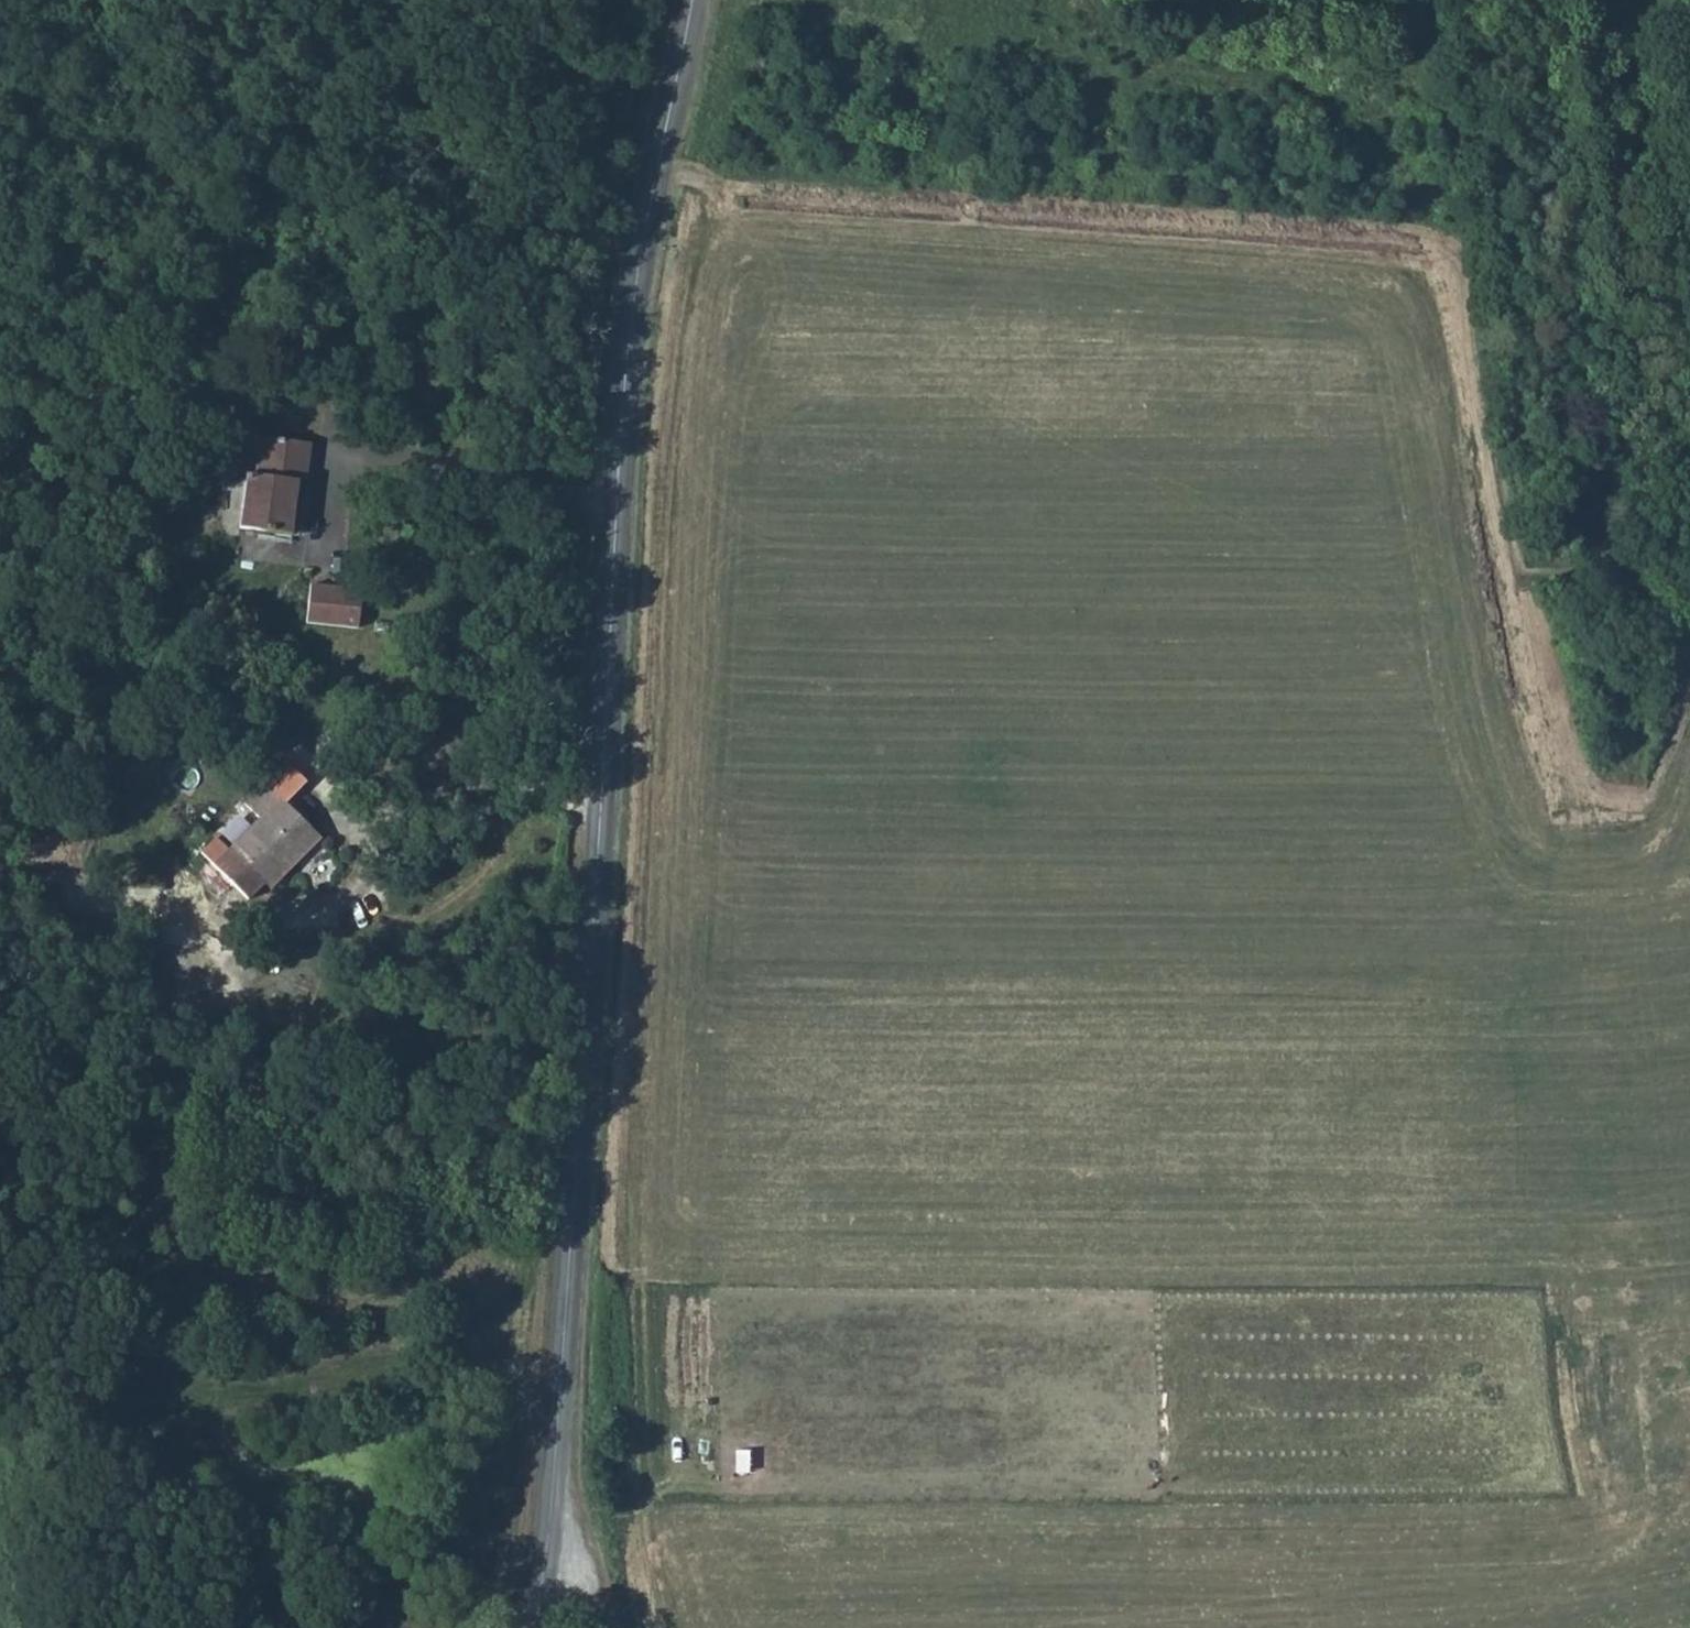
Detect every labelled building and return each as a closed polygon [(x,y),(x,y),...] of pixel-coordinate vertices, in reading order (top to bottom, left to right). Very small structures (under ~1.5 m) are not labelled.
[(240,526),(289,533),(293,482),(304,481),(308,444),(260,436),(257,472),(246,471),(240,526)] [(293,482),(289,533),(298,534),(304,481),(293,482)] [(302,624),(337,628),(340,591),(305,589),(302,624)] [(340,591),(337,628),(355,629),(358,594),(340,591)] [(206,748),(186,748),(186,785),(205,786),(206,748)] [(254,824),(238,809),(219,826),(234,842),(229,848),(215,837),(203,849),(249,895),(265,879),(291,854),(287,850),(294,844),(302,855),(322,836),(267,780),(247,801),(261,816),(254,824)] [(247,801),(238,809),(254,824),(261,816),(247,801)] [(291,854),(265,879),(270,884),(302,855),(294,844),(287,850),(291,854)]
